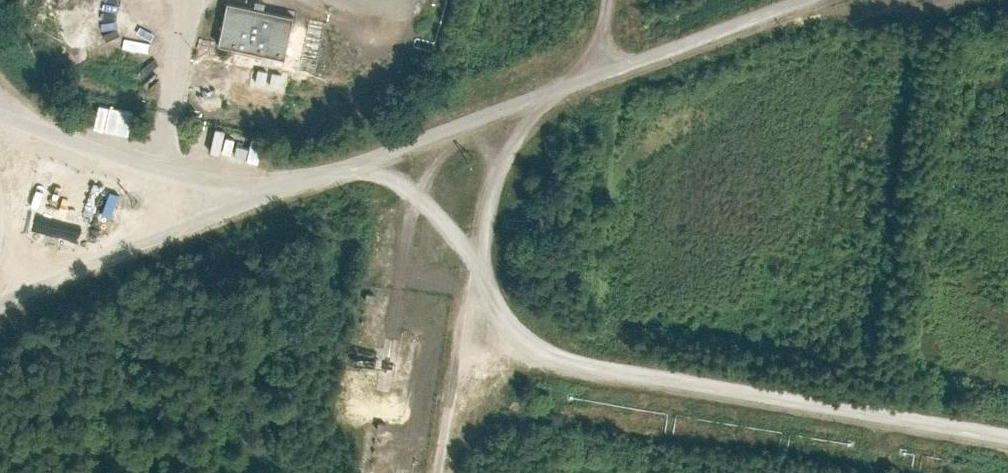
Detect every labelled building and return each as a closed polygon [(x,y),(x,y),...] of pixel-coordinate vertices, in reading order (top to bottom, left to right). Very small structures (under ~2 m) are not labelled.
[(217,44),(285,54),(291,10),(223,1),(217,44)] [(260,161),(264,138),(252,135),(247,159),(260,161)]
